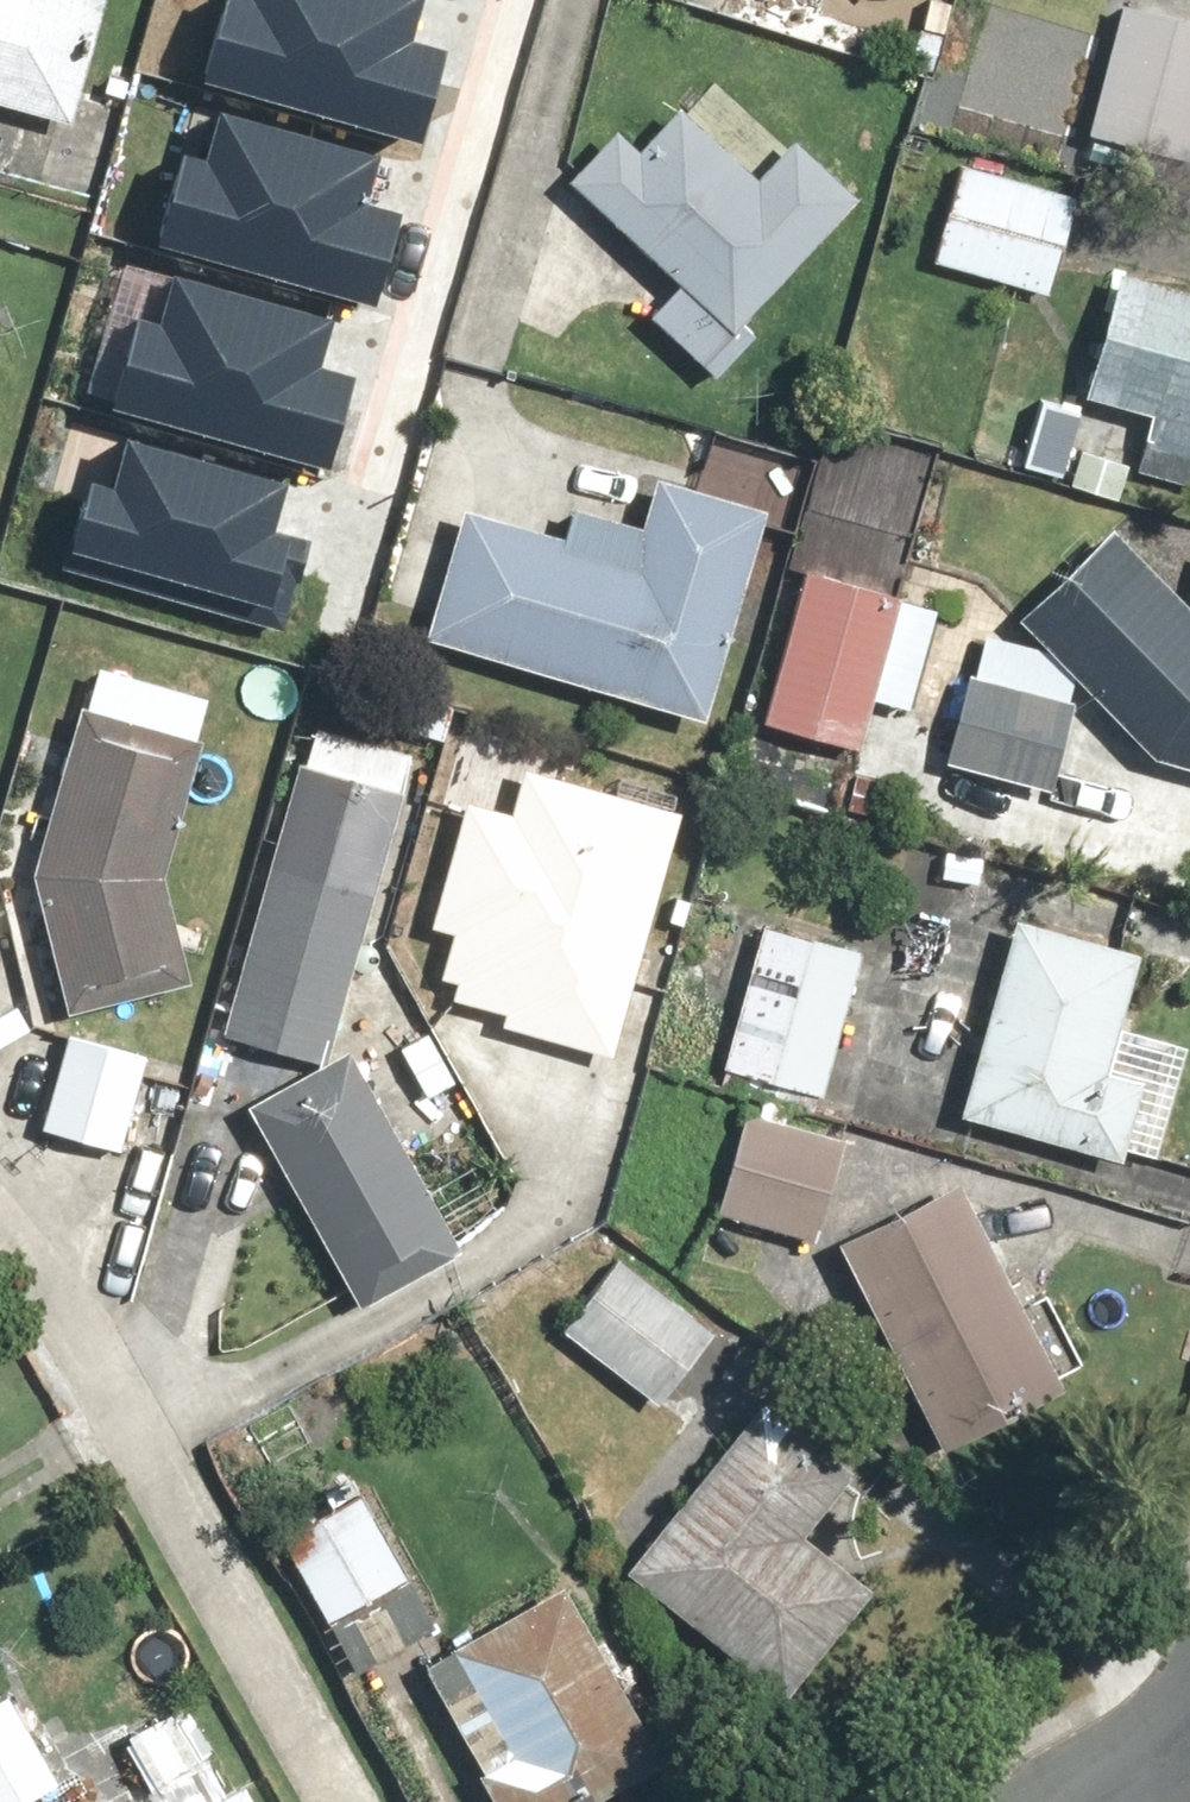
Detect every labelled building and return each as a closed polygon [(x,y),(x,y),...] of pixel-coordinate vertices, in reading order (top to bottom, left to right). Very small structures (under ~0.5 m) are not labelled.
[(57,120),(91,0),(0,0),(0,104),(57,120)] [(203,51),(424,108),(442,38),(406,28),(413,0),(216,0),(203,51)] [(1110,7),(1070,147),(1182,180),(1189,152),(1189,30),(1110,7)] [(217,98),(203,150),(175,143),(157,213),(378,271),(396,200),(360,191),(374,139),(217,98)] [(606,125),(556,177),(665,279),(637,308),(707,374),(744,335),(728,319),(844,195),(781,136),(743,176),(663,102),(624,142),(606,125)] [(1067,189),(945,158),(919,257),(1041,288),(1067,189)] [(1103,267),(1067,393),(1140,414),(1123,473),(1189,492),(1189,291),(1103,267)] [(165,272),(151,324),(123,317),(105,387),(326,445),(344,375),(308,365),(322,313),(165,272)] [(126,419),(113,471),(85,464),(66,534),(287,592),(306,522),(270,512),(284,460),(126,419)] [(452,504),(413,634),(690,716),(752,506),(644,475),(629,526),(558,505),(550,533),(452,504)] [(1180,607),(1100,526),(1007,615),(1141,753),(1189,765),(1189,559),(1180,607)] [(928,600),(794,566),(754,724),(861,751),(874,701),(900,707),(928,600)] [(177,980),(150,876),(190,737),(67,702),(19,871),(54,1011),(177,980)] [(394,785),(288,757),(216,1022),(322,1050),(394,785)] [(602,1052),(665,808),(511,768),(500,811),(452,799),(420,920),(440,925),(428,972),(444,976),(439,995),(493,1009),(490,1023),(602,1052)] [(1131,946),(999,911),(946,1110),(1109,1153),(1128,1079),(1098,1071),(1131,946)] [(857,960),(748,930),(712,1065),(821,1094),(857,960)] [(138,1062),(62,1038),(34,1125),(110,1149),(138,1062)] [(336,1042),(233,1100),(348,1300),(451,1242),(336,1042)] [(829,1137),(732,1115),(708,1222),(806,1243),(829,1137)] [(941,1173),(820,1234),(926,1442),(1048,1381),(941,1173)] [(609,1245),(543,1325),(650,1413),(716,1333),(609,1245)] [(757,1388),(616,1564),(772,1688),(856,1582),(790,1530),(847,1459),(757,1388)] [(433,1625),(355,1497),(274,1546),(351,1675),(433,1625)] [(544,1579),(401,1662),(484,1801),(565,1801),(647,1754),(544,1579)] [(0,1693),(0,1801),(21,1801),(57,1781),(4,1691),(0,1693)] [(187,1801),(242,1801),(230,1779),(187,1801)]
